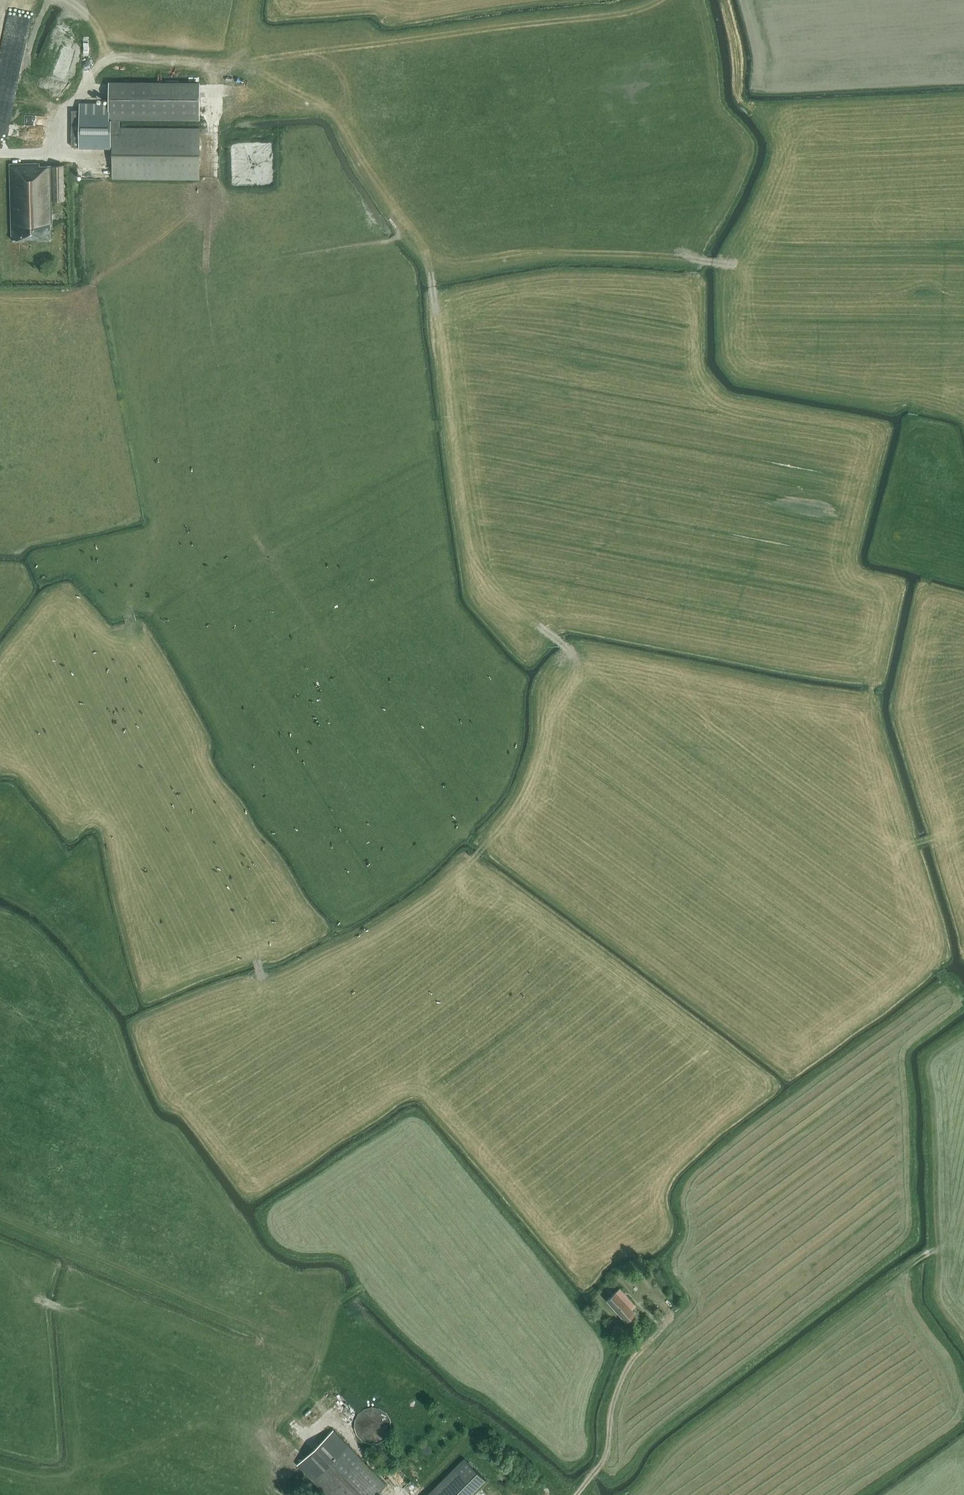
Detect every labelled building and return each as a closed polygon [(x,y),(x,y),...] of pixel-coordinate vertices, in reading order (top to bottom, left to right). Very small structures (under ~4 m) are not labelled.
[(120,119),(200,119),(200,82),(109,82),(109,103),(80,102),(80,110),(71,110),(71,119),(71,147),(113,147),(113,174),(109,174),(109,178),(200,178),(200,128),(120,128),(120,119)] [(27,113),(27,123),(44,123),(45,114),(27,113)] [(10,163),(12,240),(51,239),(51,224),(52,224),(52,200),(65,200),(64,165),(40,165),(40,163),(10,163)] [(623,1271),(614,1278),(618,1283),(627,1276),(623,1271)] [(628,1298),(624,1293),(619,1288),(616,1291),(609,1298),(607,1299),(626,1321),(636,1313),(631,1308),(635,1305),(628,1298)] [(651,1313),(656,1318),(662,1313),(657,1308),(651,1313)] [(357,1412),(354,1421),(355,1430),(360,1437),(368,1441),(377,1441),(385,1437),(390,1429),(391,1420),(388,1412),(381,1406),(372,1404),(363,1406),(357,1412)] [(347,1444),(333,1429),(297,1464),(327,1494),(375,1494),(386,1484),(347,1444)] [(426,1494),(469,1494),(486,1479),(464,1457),(434,1487),(426,1494)]
